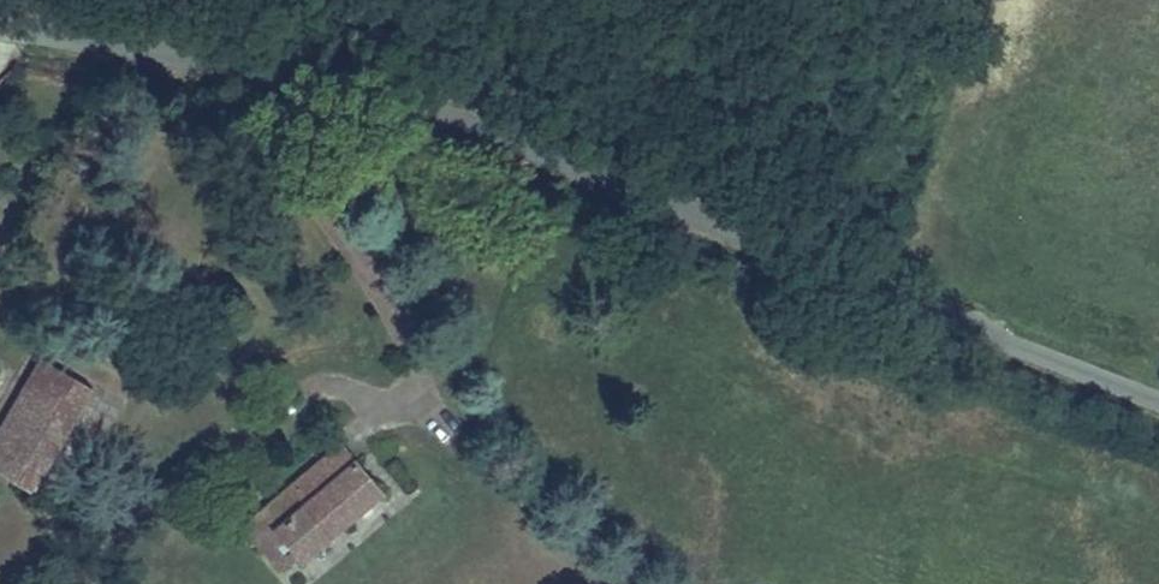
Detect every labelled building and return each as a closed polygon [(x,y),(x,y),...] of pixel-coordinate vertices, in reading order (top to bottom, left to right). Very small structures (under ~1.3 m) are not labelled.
[(38,362),(0,422),(0,472),(28,490),(89,394),(38,362)] [(398,513),(341,446),(261,513),(296,555),(279,569),(292,583),(315,583),(398,513)] [(296,555),(261,513),(244,527),(279,569),(296,555)]
